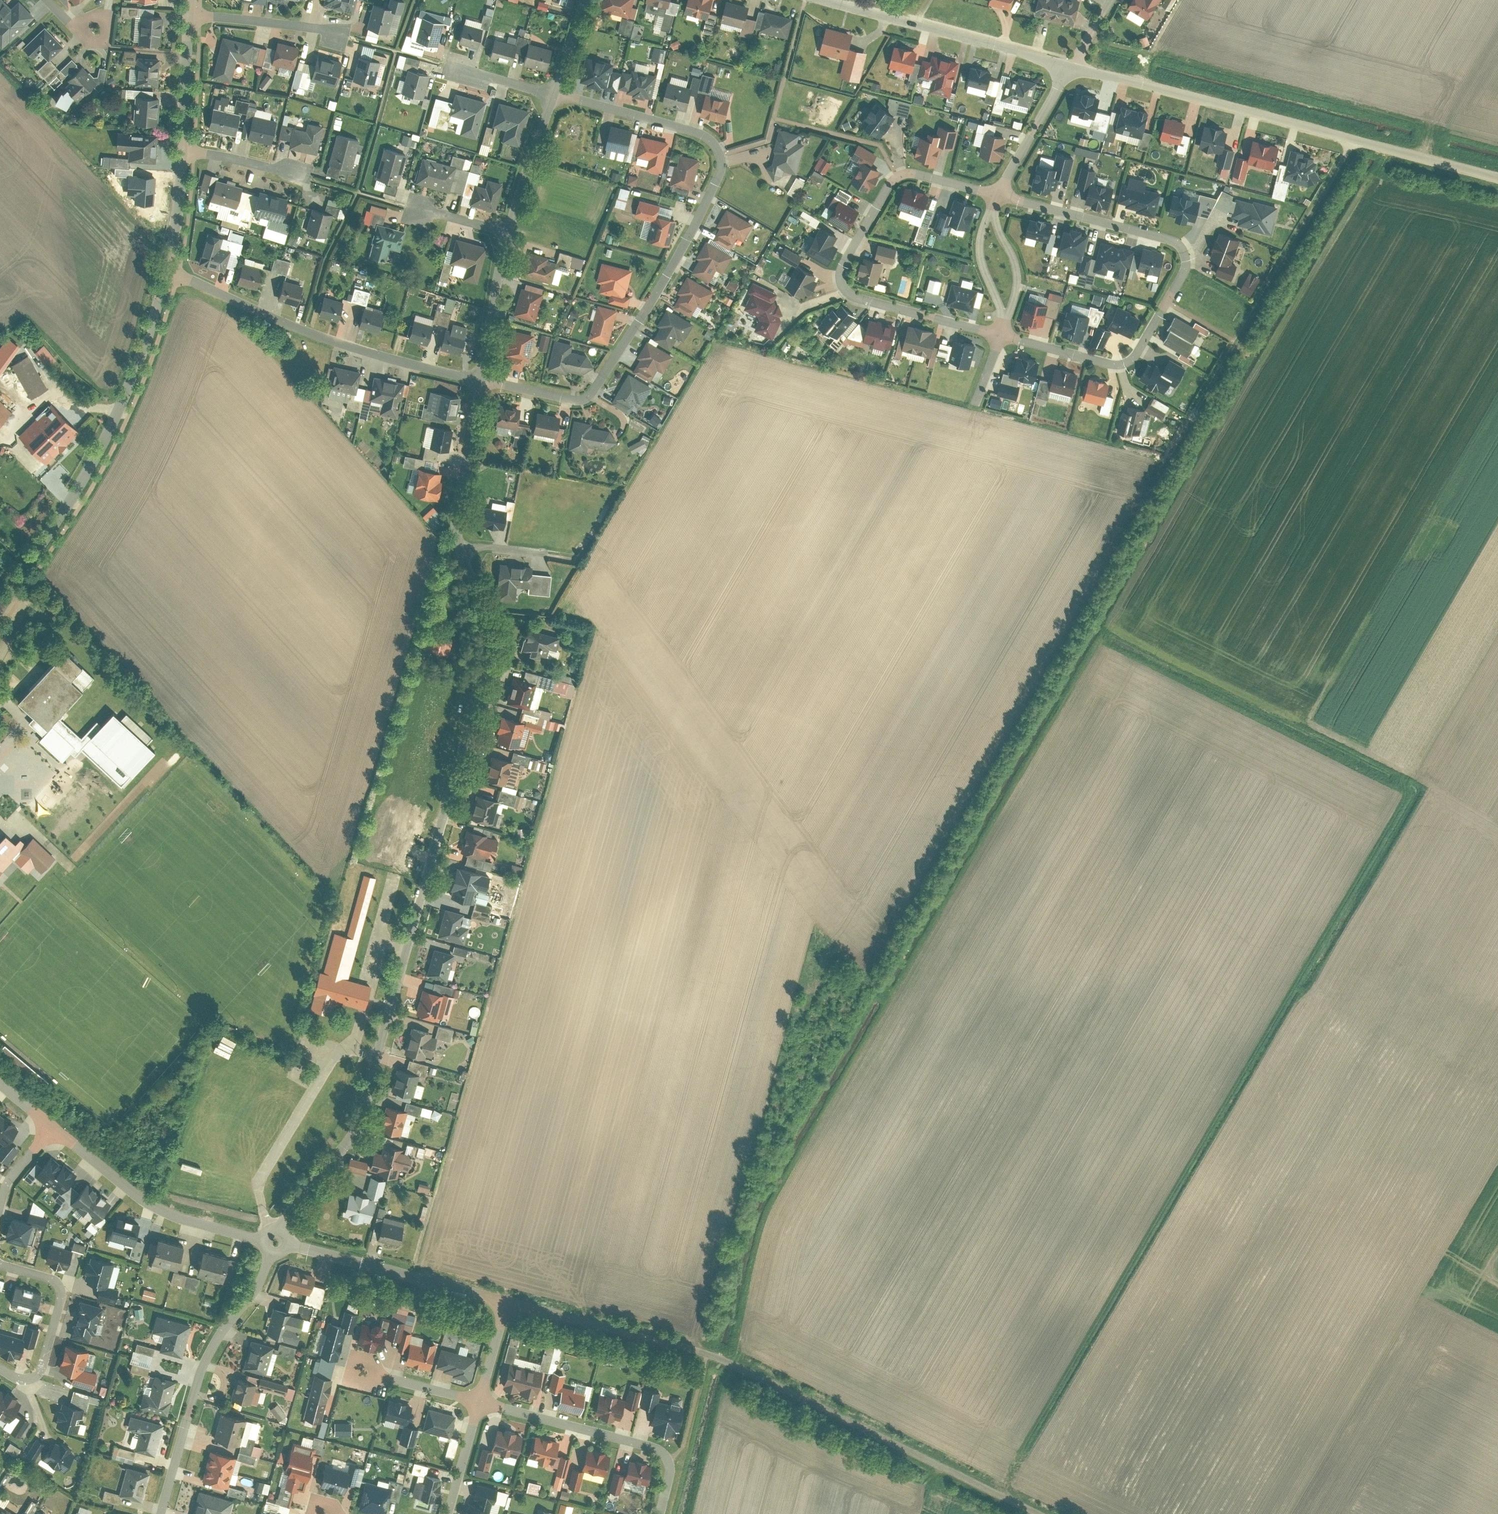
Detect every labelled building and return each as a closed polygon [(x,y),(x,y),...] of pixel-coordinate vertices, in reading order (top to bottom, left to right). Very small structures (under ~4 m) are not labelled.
[(1,48),(34,17),(18,0),(10,7),(3,0),(0,0),(0,46),(1,48)] [(323,5),(352,13),(356,0),(324,0),(323,5)] [(387,7),(373,4),(367,28),(388,33),(393,12),(401,14),(404,1),(400,0),(389,0),(387,7)] [(545,9),(547,3),(538,0),(536,6),(545,9)] [(601,8),(630,16),(634,0),(603,0),(601,8)] [(678,13),(681,1),(679,0),(671,0),(669,5),(668,11),(678,13)] [(686,11),(707,16),(709,10),(711,0),(689,0),(686,11)] [(1081,0),(1040,0),(1036,14),(1075,23),(1081,0)] [(1129,6),(1149,17),(1158,0),(1133,0),(1129,6)] [(748,6),(727,1),(723,19),(744,25),(746,14),(748,6)] [(704,30),(714,32),(718,12),(709,10),(707,16),(704,30)] [(794,17),(766,10),(762,29),(790,36),(794,17)] [(742,33),(754,35),(758,17),(746,14),(744,25),(742,33)] [(451,17),(444,15),(442,23),(449,25),(451,17)] [(162,17),(140,16),(139,44),(161,45),(162,17)] [(416,40),(437,46),(443,23),(423,17),(416,40)] [(618,34),(641,36),(641,33),(637,32),(639,20),(619,18),(618,34)] [(482,29),(464,24),(459,43),(477,47),(482,29)] [(48,60),(63,46),(44,27),(23,47),(33,58),(39,52),(48,60)] [(850,48),(854,33),(828,27),(821,53),(845,59),(847,59),(850,48)] [(1138,37),(1141,45),(1149,42),(1146,34),(1138,37)] [(222,36),(212,77),(230,82),(236,60),(248,63),(248,62),(252,45),(253,44),(222,36)] [(515,45),(494,39),(489,56),(510,62),(515,45)] [(298,47),(277,42),(272,64),(293,69),(298,47)] [(550,50),(529,44),(524,62),(545,68),(550,50)] [(252,45),(248,62),(261,65),(266,49),(252,45)] [(668,48),(656,45),(652,58),(665,61),(668,48)] [(890,68),(913,73),(918,52),(895,46),(890,68)] [(847,59),(845,59),(840,77),(860,82),(868,53),(850,48),(847,59)] [(387,52),(375,49),(373,59),(384,63),(387,52)] [(341,62),(317,55),(310,79),(334,86),(341,62)] [(931,91),(950,96),(958,61),(932,55),(931,61),(923,59),(919,76),(934,80),(931,91)] [(135,85),(158,87),(160,59),(137,57),(135,85)] [(353,80),(373,86),(380,62),(359,57),(353,80)] [(614,63),(587,57),(582,80),(609,86),(612,70),(614,63)] [(71,59),(59,70),(65,77),(68,74),(71,77),(80,68),(71,59)] [(49,60),(37,70),(54,89),(62,81),(55,74),(59,71),(49,60)] [(992,70),(969,64),(965,82),(985,88),(992,70)] [(77,100),(97,82),(82,67),(63,85),(77,100)] [(407,70),(401,93),(422,99),(429,76),(407,70)] [(608,88),(618,90),(622,72),(612,70),(609,86),(608,88)] [(629,89),(632,72),(623,70),(620,87),(629,89)] [(652,96),(657,75),(633,70),(632,72),(629,89),(628,91),(652,96)] [(715,75),(704,73),(701,90),(711,92),(715,75)] [(259,85),(265,90),(273,80),(267,75),(259,85)] [(1035,80),(1018,75),(1017,78),(1005,76),(1000,98),(1029,105),(1035,80)] [(692,86),(670,81),(665,103),(687,108),(692,86)] [(485,101),(455,93),(450,115),(463,119),(459,134),(476,139),(485,101)] [(730,98),(707,93),(702,114),(726,119),(730,98)] [(1095,117),(1099,99),(1078,93),(1074,112),(1095,117)] [(886,110),(908,114),(910,100),(889,96),(886,110)] [(133,123),(157,125),(159,99),(135,97),(133,123)] [(249,102),(236,99),(233,111),(246,114),(249,102)] [(502,142),(519,147),(529,111),(499,102),(492,126),(505,130),(502,142)] [(861,124),(880,138),(896,117),(876,103),(861,124)] [(1143,137),(1149,114),(1122,107),(1116,131),(1143,137)] [(208,129),(235,135),(240,114),(213,108),(208,129)] [(254,108),(253,116),(270,120),(272,112),(254,108)] [(248,137),(272,143),(277,121),(270,120),(253,116),(248,137)] [(1161,139),(1179,144),(1184,123),(1166,119),(1161,139)] [(290,140),(289,149),(317,154),(323,126),(307,123),(305,131),(293,129),(290,140)] [(293,127),(281,125),(279,138),(290,140),(293,129),(293,127)] [(483,125),(480,153),(487,154),(490,126),(483,125)] [(633,130),(611,125),(606,149),(628,154),(633,130)] [(1204,125),(1199,148),(1220,152),(1217,164),(1230,167),(1234,149),(1225,147),(1229,131),(1204,125)] [(923,163),(937,167),(942,147),(954,150),(959,131),(940,126),(938,135),(930,133),(928,139),(921,137),(915,157),(924,160),(923,163)] [(799,134),(780,130),(772,164),(766,167),(774,180),(782,176),(783,170),(796,174),(803,144),(797,143),(799,134)] [(158,135),(117,132),(116,148),(129,149),(128,161),(156,162),(158,135)] [(986,133),(980,155),(999,161),(1006,138),(986,133)] [(336,134),(328,164),(329,164),(341,167),(351,170),(359,141),(336,134)] [(404,135),(401,144),(410,146),(412,137),(404,135)] [(648,169),(662,172),(669,142),(642,136),(638,157),(650,159),(648,169)] [(1249,162),(1275,168),(1280,146),(1254,140),(1250,158),(1249,162)] [(1075,145),(1074,152),(1097,156),(1098,149),(1075,145)] [(1303,151),(1290,148),(1283,179),(1309,185),(1321,177),(1316,170),(1318,161),(1315,161),(1316,157),(1306,155),(1306,158),(1302,157),(1303,151)] [(386,181),(397,184),(406,155),(384,149),(375,178),(386,181)] [(103,154),(102,166),(128,167),(128,155),(103,154)] [(452,155),(450,165),(455,166),(462,168),(464,158),(452,155)] [(670,185),(693,191),(700,159),(680,155),(677,166),(675,165),(670,185)] [(819,168),(824,157),(819,155),(814,166),(819,168)] [(482,158),(476,156),(474,162),(480,164),(482,158)] [(1249,162),(1250,158),(1238,156),(1233,180),(1243,183),(1249,162)] [(450,165),(422,157),(416,183),(448,192),(455,166),(450,165)] [(825,172),(831,161),(825,158),(819,169),(825,172)] [(851,183),(869,193),(881,172),(864,162),(851,183)] [(461,195),(471,198),(469,204),(494,211),(502,183),(487,179),(485,187),(477,184),(480,173),(477,172),(479,165),(471,163),(469,170),(468,169),(461,195)] [(326,175),(338,178),(341,167),(329,164),(326,175)] [(1033,188),(1050,193),(1051,187),(1056,188),(1058,179),(1053,177),(1056,169),(1039,165),(1033,188)] [(455,166),(448,192),(461,195),(468,169),(462,168),(455,166)] [(210,200),(227,205),(223,219),(246,226),(255,195),(240,191),(241,187),(217,180),(218,177),(204,173),(200,188),(213,192),(210,200)] [(156,175),(128,174),(127,204),(155,205),(156,175)] [(637,184),(638,176),(629,174),(627,183),(637,184)] [(793,174),(787,192),(797,195),(803,178),(793,174)] [(1137,212),(1156,217),(1162,192),(1146,188),(1148,182),(1130,177),(1128,184),(1123,183),(1119,202),(1127,204),(1126,207),(1137,209),(1137,212)] [(394,195),(397,184),(386,181),(383,192),(394,195)] [(1086,203),(1109,209),(1114,188),(1091,182),(1086,203)] [(619,186),(615,205),(625,208),(629,188),(619,186)] [(926,208),(930,194),(907,186),(896,217),(919,225),(913,242),(924,246),(935,211),(926,208)] [(280,223),(286,199),(260,192),(253,215),(280,223)] [(1188,223),(1189,220),(1196,222),(1201,203),(1194,201),(1194,198),(1182,195),(1181,200),(1173,198),(1169,214),(1177,216),(1176,221),(1188,223)] [(324,209),(334,212),(337,200),(327,198),(324,209)] [(968,230),(976,206),(955,198),(950,214),(940,211),(934,231),(947,235),(951,225),(968,230)] [(1237,225),(1271,234),(1278,206),(1255,201),(1254,203),(1236,198),(1231,217),(1239,219),(1237,225)] [(662,205),(640,199),(636,215),(653,220),(648,240),(670,246),(677,220),(659,215),(662,205)] [(830,220),(849,232),(860,212),(841,201),(830,220)] [(386,208),(371,204),(369,211),(384,215),(386,208)] [(306,231),(326,237),(333,215),(313,209),(306,231)] [(730,250),(737,238),(743,241),(753,224),(728,209),(717,226),(720,228),(713,239),(730,250)] [(802,209),(798,216),(815,225),(819,217),(802,209)] [(1054,226),(1031,220),(1027,236),(1050,242),(1054,226)] [(269,221),(264,237),(284,243),(289,224),(281,222),(280,224),(269,221)] [(399,252),(404,232),(377,225),(368,258),(385,262),(389,249),(399,252)] [(806,254),(828,266),(837,249),(833,247),(839,236),(821,227),(806,254)] [(1082,259),(1088,236),(1082,234),(1083,230),(1071,227),(1071,230),(1065,229),(1059,253),(1082,259)] [(244,232),(230,228),(227,238),(241,242),(244,232)] [(1241,239),(1220,232),(1210,258),(1232,266),(1241,239)] [(224,271),(229,253),(239,256),(242,243),(207,234),(199,264),(224,271)] [(477,283),(486,248),(457,240),(450,264),(466,268),(463,279),(477,283)] [(692,273),(709,283),(717,270),(722,274),(732,257),(707,242),(697,258),(700,260),(692,273)] [(1134,251),(1102,242),(1094,271),(1107,274),(1109,268),(1115,270),(1113,275),(1123,278),(1126,267),(1130,268),(1134,251)] [(784,244),(780,250),(797,261),(800,255),(784,244)] [(875,260),(883,262),(894,265),(898,249),(879,245),(875,260)] [(780,251),(778,254),(793,264),(795,261),(780,251)] [(1160,275),(1164,257),(1143,252),(1139,270),(1160,275)] [(520,275),(550,284),(555,267),(547,265),(548,258),(531,253),(529,258),(526,257),(520,275)] [(270,270),(285,274),(289,260),(274,256),(270,270)] [(877,285),(883,262),(875,260),(864,258),(859,281),(877,285)] [(626,296),(633,270),(602,261),(596,282),(602,284),(600,291),(611,295),(609,302),(628,307),(631,297),(626,296)] [(242,264),(236,283),(256,289),(262,270),(242,264)] [(811,295),(819,282),(816,280),(819,276),(800,265),(787,286),(804,296),(806,293),(811,295)] [(1238,289),(1250,294),(1259,275),(1247,270),(1238,289)] [(1069,272),(1069,280),(1076,281),(1077,273),(1069,272)] [(1091,286),(1094,277),(1087,275),(1084,284),(1091,286)] [(681,295),(674,307),(691,317),(698,306),(704,309),(714,291),(688,276),(678,293),(681,295)] [(929,277),(926,289),(938,292),(941,280),(929,277)] [(730,278),(725,285),(734,290),(738,282),(730,278)] [(284,281),(279,300),(297,305),(302,286),(284,281)] [(760,320),(755,331),(773,339),(782,320),(780,316),(784,315),(780,304),(777,305),(775,300),(778,294),(753,282),(748,293),(751,294),(745,309),(759,316),(760,320)] [(513,315),(534,322),(545,289),(526,283),(524,289),(521,288),(513,315)] [(979,290),(952,284),(947,306),(973,312),(979,290)] [(352,287),(350,301),(367,304),(369,290),(352,287)] [(1093,292),(1091,301),(1100,302),(1102,294),(1093,292)] [(323,296),(318,316),(337,322),(343,302),(323,296)] [(432,320),(446,325),(455,299),(446,296),(443,304),(438,302),(432,320)] [(1027,300),(1021,323),(1043,328),(1049,306),(1027,300)] [(609,344),(618,310),(598,305),(589,339),(609,344)] [(838,340),(857,317),(842,305),(836,312),(833,309),(818,326),(831,337),(832,335),(838,340)] [(359,327),(377,333),(383,312),(365,306),(359,327)] [(660,327),(653,339),(670,349),(678,337),(684,341),(694,324),(667,308),(657,326),(660,327)] [(1109,327),(1132,338),(1141,319),(1119,308),(1109,327)] [(1067,312),(1062,335),(1083,340),(1089,318),(1067,312)] [(1168,329),(1171,331),(1193,343),(1200,331),(1208,336),(1211,330),(1196,322),(1194,326),(1175,316),(1168,329)] [(413,320),(407,339),(427,345),(432,326),(413,320)] [(865,342),(891,348),(897,326),(870,320),(865,342)] [(1091,344),(1104,349),(1112,331),(1099,325),(1091,344)] [(917,354),(924,329),(909,326),(906,339),(901,337),(895,357),(901,359),(903,350),(917,354)] [(440,350),(459,355),(465,333),(445,328),(440,350)] [(917,354),(930,357),(928,366),(933,368),(938,348),(934,347),(938,333),(924,329),(917,354)] [(534,335),(511,330),(505,356),(507,356),(505,367),(522,371),(524,361),(528,362),(534,335)] [(1171,331),(1164,342),(1181,352),(1178,358),(1192,367),(1196,361),(1188,356),(1195,345),(1193,343),(1171,331)] [(538,348),(546,350),(549,335),(541,333),(538,348)] [(17,344),(6,335),(0,343),(0,366),(17,344)] [(572,352),(574,344),(554,339),(547,370),(567,375),(567,371),(583,375),(595,367),(587,355),(572,352)] [(970,368),(976,345),(955,339),(950,362),(970,368)] [(634,371),(651,381),(657,370),(664,373),(674,356),(647,341),(638,357),(641,359),(634,371)] [(47,364),(54,356),(41,343),(33,350),(47,364)] [(47,388),(28,355),(11,365),(30,398),(47,388)] [(1034,382),(1039,363),(1017,358),(1014,370),(1012,369),(1010,377),(1034,382)] [(1138,379),(1164,395),(1170,385),(1175,388),(1185,371),(1170,362),(1166,370),(1156,364),(1154,367),(1148,364),(1138,379)] [(328,389),(356,394),(360,372),(333,367),(328,389)] [(1051,390),(1072,396),(1077,374),(1056,369),(1051,390)] [(630,374),(612,404),(629,414),(636,402),(642,405),(652,388),(630,374)] [(396,418),(403,383),(374,377),(369,400),(382,402),(379,414),(396,418)] [(1084,399),(1104,405),(1110,385),(1090,379),(1084,399)] [(998,395),(1016,400),(1020,387),(1001,383),(998,395)] [(461,397),(430,391),(427,408),(423,407),(421,418),(442,423),(443,416),(456,419),(461,397)] [(992,397),(989,404),(999,406),(1001,399),(992,397)] [(0,400),(0,422),(11,410),(0,400)] [(1141,435),(1147,409),(1128,405),(1127,412),(1123,411),(1118,432),(1134,436),(1134,434),(1141,435)] [(23,438),(44,461),(76,431),(55,408),(23,438)] [(499,408),(495,425),(516,429),(519,412),(499,408)] [(537,413),(533,433),(555,438),(559,417),(537,413)] [(663,420),(652,413),(648,421),(659,428),(663,420)] [(573,421),(568,449),(586,452),(587,446),(606,450),(618,442),(610,431),(592,427),(593,424),(573,421)] [(448,452),(452,430),(433,426),(429,449),(448,452)] [(630,447),(638,453),(650,439),(642,433),(630,447)] [(412,496),(438,502),(441,485),(439,485),(441,474),(418,469),(412,496)] [(480,526),(503,530),(506,512),(483,508),(480,526)] [(522,590),(548,592),(549,573),(530,571),(531,564),(500,561),(497,597),(517,599),(518,592),(522,590)] [(531,627),(530,630),(526,629),(525,636),(524,636),(521,646),(530,648),(529,650),(545,653),(547,645),(556,647),(559,634),(531,627)] [(431,632),(430,635),(422,633),(420,642),(449,650),(453,638),(431,632)] [(61,647),(13,697),(43,725),(79,687),(67,677),(79,664),(61,647)] [(529,705),(535,682),(552,686),(555,676),(526,668),(523,677),(514,674),(507,700),(529,705)] [(552,686),(560,688),(559,692),(571,695),(575,681),(555,676),(552,686)] [(525,746),(530,726),(539,729),(543,715),(521,709),(519,717),(502,712),(497,728),(500,729),(497,738),(525,746)] [(112,712),(79,747),(119,784),(152,749),(112,712)] [(49,724),(37,738),(58,758),(71,745),(49,724)] [(530,753),(514,749),(511,760),(527,764),(530,753)] [(485,777),(505,782),(511,758),(491,753),(485,777)] [(530,765),(536,767),(538,758),(532,756),(530,765)] [(494,820),(499,799),(514,803),(517,792),(501,788),(499,796),(477,790),(471,814),(494,820)] [(516,808),(520,809),(523,794),(517,792),(515,804),(516,804),(516,808)] [(466,826),(460,849),(468,851),(485,855),(488,856),(493,835),(487,834),(488,831),(466,826)] [(56,854),(35,835),(22,849),(43,868),(56,854)] [(19,851),(2,836),(0,838),(0,872),(19,851)] [(485,855),(468,851),(465,861),(490,867),(492,859),(484,857),(485,855)] [(449,894),(473,900),(476,887),(486,889),(490,874),(456,865),(449,894)] [(330,953),(325,970),(348,976),(375,878),(365,876),(342,956),(330,953)] [(490,904),(475,900),(471,914),(487,918),(490,904)] [(503,906),(492,904),(490,913),(501,915),(503,906)] [(437,933),(464,941),(468,924),(460,922),(464,910),(445,905),(437,933)] [(467,946),(454,943),(452,950),(465,953),(467,946)] [(433,945),(426,972),(446,977),(454,951),(433,945)] [(325,970),(320,969),(310,1006),(332,1012),(336,998),(364,1005),(370,982),(348,976),(325,970)] [(432,987),(450,992),(452,984),(434,979),(432,987)] [(432,987),(422,984),(416,1008),(447,1017),(454,992),(450,992),(432,987)] [(469,1030),(475,1032),(479,1019),(473,1017),(469,1030)] [(453,1027),(438,1023),(435,1034),(450,1038),(453,1027)] [(404,1051),(424,1056),(425,1052),(431,1054),(436,1035),(430,1033),(431,1029),(412,1024),(404,1051)] [(422,1066),(423,1062),(407,1059),(406,1067),(418,1069),(419,1065),(422,1066)] [(410,1092),(412,1093),(418,1071),(397,1065),(391,1086),(397,1088),(410,1092)] [(410,1092),(397,1088),(395,1095),(408,1099),(410,1092)] [(405,1099),(403,1107),(386,1102),(380,1125),(399,1131),(406,1109),(419,1113),(420,1111),(422,1104),(405,1099)] [(431,1107),(422,1104),(420,1111),(429,1114),(431,1107)] [(430,1114),(438,1118),(442,1112),(434,1107),(430,1114)] [(0,1116),(0,1139),(6,1143),(17,1128),(0,1116)] [(407,1163),(410,1152),(415,1153),(418,1141),(405,1138),(404,1144),(383,1139),(381,1149),(373,1147),(368,1167),(376,1169),(396,1174),(399,1162),(407,1163)] [(10,1164),(21,1150),(8,1141),(0,1152),(0,1157),(10,1164)] [(368,1159),(350,1154),(347,1166),(365,1171),(368,1159)] [(74,1176),(49,1158),(36,1176),(61,1194),(74,1176)] [(425,1183),(432,1178),(425,1169),(418,1174),(425,1183)] [(366,1190),(381,1195),(386,1178),(371,1173),(366,1190)] [(109,1206),(85,1187),(71,1205),(96,1224),(109,1206)] [(355,1191),(349,1189),(343,1213),(368,1219),(374,1196),(368,1194),(368,1192),(355,1189),(355,1191)] [(42,1225),(46,1205),(29,1202),(25,1221),(42,1225)] [(378,1205),(376,1213),(382,1215),(382,1213),(384,1214),(386,1207),(378,1205)] [(373,1228),(378,1229),(382,1215),(376,1213),(373,1228)] [(384,1214),(382,1213),(382,1215),(378,1229),(377,1236),(397,1241),(402,1218),(384,1214)] [(31,1224),(10,1219),(5,1242),(25,1247),(31,1224)] [(139,1224),(115,1219),(109,1239),(134,1245),(139,1224)] [(70,1247),(82,1251),(85,1243),(72,1239),(70,1247)] [(182,1247),(157,1240),(151,1264),(176,1271),(182,1247)] [(72,1253),(50,1246),(45,1263),(66,1270),(72,1253)] [(227,1259),(203,1253),(197,1276),(222,1282),(227,1259)] [(114,1266),(94,1261),(88,1288),(107,1292),(114,1266)] [(313,1272),(287,1265),(283,1284),(308,1291),(313,1272)] [(172,1270),(169,1281),(197,1289),(200,1277),(172,1270)] [(329,1298),(336,1297),(335,1286),(327,1287),(329,1298)] [(352,1298),(361,1301),(364,1289),(355,1287),(352,1298)] [(40,1295),(15,1289),(10,1307),(35,1314),(40,1295)] [(371,1299),(373,1292),(364,1290),(363,1298),(371,1299)] [(409,1302),(398,1299),(396,1309),(407,1311),(409,1302)] [(357,1303),(348,1300),(346,1307),(356,1310),(357,1303)] [(102,1308),(79,1302),(69,1338),(88,1343),(90,1334),(95,1335),(102,1308)] [(274,1304),(266,1330),(295,1338),(303,1312),(274,1304)] [(340,1326),(353,1329),(357,1311),(345,1308),(340,1326)] [(393,1308),(391,1315),(389,1314),(384,1334),(399,1338),(405,1311),(393,1308)] [(191,1325),(156,1316),(152,1332),(164,1335),(160,1352),(183,1358),(191,1325)] [(372,1320),(371,1323),(360,1320),(355,1341),(380,1347),(385,1326),(381,1325),(381,1322),(379,1319),(376,1318),(372,1320)] [(402,1328),(397,1346),(406,1348),(411,1330),(402,1328)] [(320,1353),(336,1357),(343,1334),(326,1329),(320,1353)] [(1,1335),(0,1339),(0,1354),(19,1359),(23,1340),(1,1335)] [(243,1364),(265,1371),(273,1343),(251,1337),(243,1364)] [(409,1340),(404,1361),(429,1366),(435,1340),(422,1337),(421,1343),(409,1340)] [(134,1340),(127,1368),(145,1373),(153,1346),(134,1340)] [(295,1344),(279,1340),(276,1350),(293,1355),(295,1344)] [(452,1373),(469,1378),(475,1354),(440,1345),(435,1364),(443,1367),(443,1368),(453,1371),(452,1373)] [(95,1388),(98,1373),(85,1371),(88,1353),(64,1348),(59,1373),(71,1376),(70,1383),(95,1388)] [(509,1358),(502,1385),(536,1394),(543,1367),(509,1358)] [(258,1381),(259,1375),(246,1371),(245,1377),(258,1381)] [(309,1395),(326,1399),(331,1376),(314,1372),(309,1395)] [(287,1382),(259,1375),(258,1381),(257,1384),(284,1391),(287,1382)] [(232,1396),(249,1401),(254,1387),(255,1381),(238,1376),(232,1396)] [(175,1382),(155,1378),(151,1397),(142,1395),(139,1409),(167,1415),(175,1382)] [(563,1381),(557,1404),(579,1409),(585,1387),(563,1381)] [(630,1385),(639,1387),(639,1384),(629,1383),(625,1403),(627,1403),(630,1385)] [(284,1395),(291,1397),(294,1386),(287,1384),(284,1395)] [(601,1386),(594,1411),(619,1418),(625,1392),(601,1386)] [(627,1404),(636,1406),(639,1388),(631,1386),(627,1404)] [(254,1387),(249,1401),(256,1403),(260,1389),(254,1387)] [(0,1392),(0,1393),(0,1414),(10,1421),(20,1404),(0,1392)] [(660,1394),(652,1426),(676,1433),(685,1400),(660,1394)] [(326,1399),(309,1395),(302,1424),(319,1428),(326,1399)] [(389,1396),(384,1416),(406,1421),(411,1401),(389,1396)] [(279,1418),(286,1413),(277,1401),(270,1406),(279,1418)] [(83,1411),(64,1405),(58,1427),(77,1433),(83,1411)] [(455,1412),(429,1406),(423,1428),(450,1434),(455,1412)] [(214,1435),(239,1442),(245,1416),(221,1410),(214,1435)] [(163,1425),(131,1417),(127,1430),(141,1433),(136,1452),(155,1457),(163,1425)] [(351,1433),(350,1420),(333,1421),(333,1434),(351,1433)] [(319,1434),(330,1436),(333,1425),(322,1422),(319,1434)] [(400,1439),(412,1442),(417,1425),(405,1422),(400,1439)] [(499,1422),(492,1447),(516,1453),(522,1429),(499,1422)] [(536,1428),(529,1453),(552,1459),(559,1435),(536,1428)] [(448,1447),(456,1446),(455,1438),(452,1438),(452,1440),(447,1441),(448,1447)] [(35,1459),(41,1441),(34,1439),(28,1457),(35,1459)] [(289,1468),(284,1484),(281,1483),(276,1500),(290,1504),(295,1487),(302,1489),(314,1445),(293,1439),(285,1467),(289,1468)] [(590,1441),(583,1467),(605,1473),(612,1447),(590,1441)] [(250,1452),(259,1454),(262,1445),(253,1442),(250,1452)] [(130,1461),(134,1450),(113,1443),(108,1457),(119,1461),(120,1458),(130,1461)] [(20,1449),(11,1444),(7,1452),(16,1457),(20,1449)] [(74,1456),(54,1444),(44,1460),(64,1472),(74,1456)] [(353,1446),(351,1454),(363,1457),(365,1449),(353,1446)] [(479,1467),(484,1447),(480,1446),(476,1466),(479,1467)] [(202,1478),(228,1485),(236,1455),(210,1448),(202,1478)] [(255,1454),(239,1449),(237,1456),(253,1461),(255,1454)] [(631,1454),(626,1476),(647,1482),(652,1460),(631,1454)] [(427,1463),(415,1459),(411,1471),(424,1474),(427,1463)] [(343,1490),(346,1480),(354,1482),(359,1464),(350,1462),(348,1468),(325,1462),(320,1484),(343,1490)] [(488,1476),(489,1470),(476,1467),(474,1473),(488,1476)] [(148,1474),(127,1468),(119,1496),(140,1502),(148,1474)] [(418,1494),(435,1498),(441,1476),(424,1471),(418,1494)] [(619,1494),(620,1471),(611,1471),(610,1494),(619,1494)] [(559,1487),(563,1474),(555,1472),(552,1485),(559,1487)] [(389,1477),(387,1484),(365,1478),(358,1507),(384,1513),(388,1496),(397,1498),(402,1481),(389,1477)] [(622,1487),(643,1490),(645,1481),(623,1478),(622,1487)] [(255,1489),(267,1492),(269,1482),(257,1479),(255,1489)] [(525,1489),(537,1491),(539,1481),(527,1479),(525,1489)] [(191,1513),(214,1513),(215,1513),(228,1513),(233,1497),(198,1488),(191,1513)] [(560,1488),(559,1496),(568,1497),(569,1489),(560,1488)] [(466,1513),(490,1513),(493,1500),(472,1494),(466,1513)] [(36,1503),(30,1499),(21,1513),(29,1513),(36,1503)] [(557,1511),(566,1513),(570,1513),(573,1505),(560,1501),(557,1511)]
